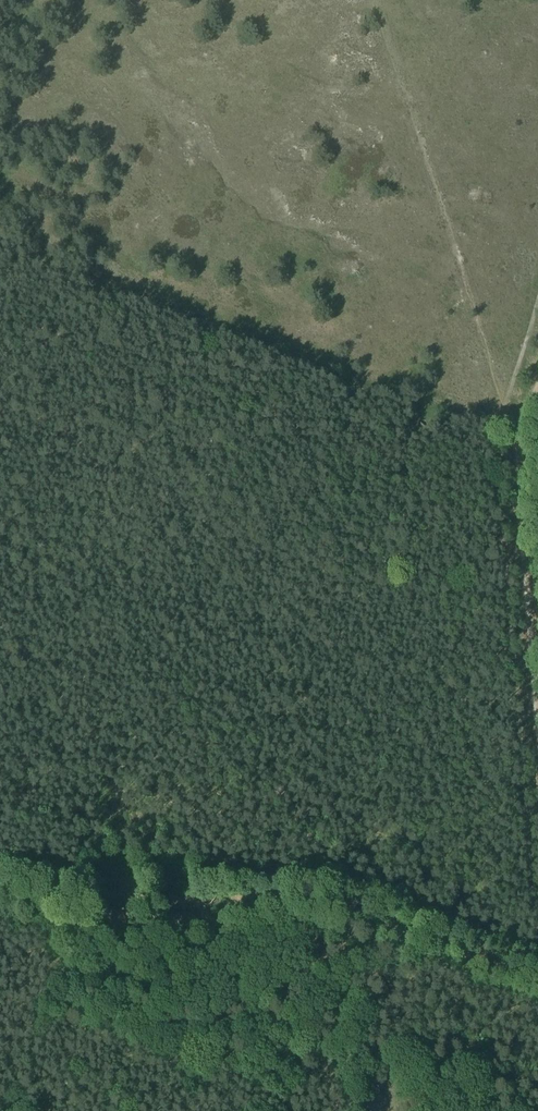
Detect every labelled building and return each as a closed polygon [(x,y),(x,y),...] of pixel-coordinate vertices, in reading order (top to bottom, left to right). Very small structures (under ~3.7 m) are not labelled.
[(453,307),(457,312),(472,300),(468,295),(453,307)]
